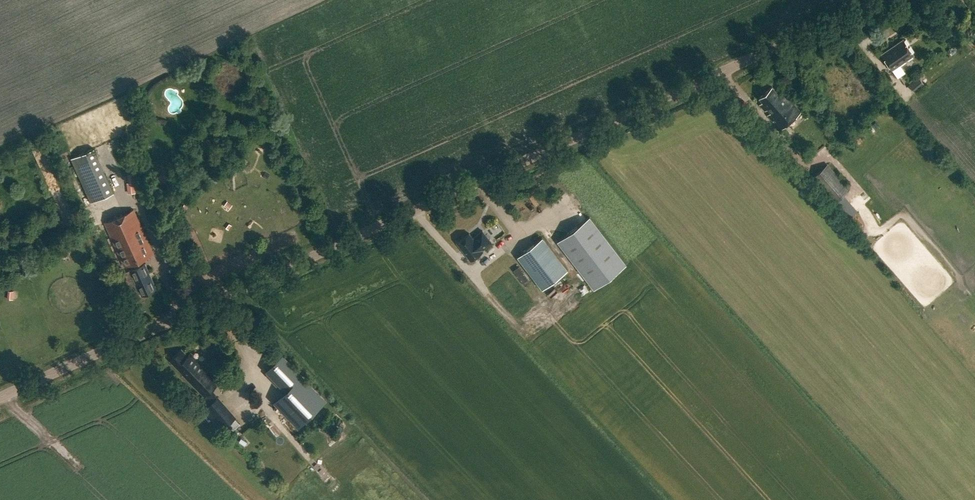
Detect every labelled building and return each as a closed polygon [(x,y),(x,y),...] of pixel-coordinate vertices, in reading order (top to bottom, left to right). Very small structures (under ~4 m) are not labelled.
[(881,54),(892,69),(913,55),(903,39),(881,54)] [(918,77),(909,85),(915,92),(924,84),(918,77)] [(759,98),(762,101),(759,104),(765,110),(767,108),(771,112),(767,115),(780,130),(801,112),(800,111),(783,92),(780,95),(772,86),(759,98)] [(802,97),(806,102),(811,98),(807,93),(802,97)] [(900,106),(895,111),(900,117),(906,112),(900,106)] [(100,149),(104,153),(110,148),(107,144),(100,149)] [(70,157),(90,202),(114,191),(94,147),(70,157)] [(842,194),(848,189),(827,165),(814,176),(835,200),(849,217),(856,210),(842,194)] [(159,173),(157,182),(165,184),(167,175),(159,173)] [(134,191),(133,180),(125,180),(126,191),(134,191)] [(521,202),(528,213),(546,203),(539,191),(521,202)] [(180,207),(184,209),(191,197),(187,195),(180,207)] [(226,200),(222,204),(225,207),(224,208),(226,210),(231,204),(226,200)] [(133,208),(104,221),(124,266),(153,253),(133,208)] [(557,240),(594,288),(627,263),(590,215),(557,240)] [(469,233),(457,242),(471,260),(482,250),(491,242),(482,230),(473,238),(469,233)] [(541,236),(516,255),(542,287),(567,268),(541,236)] [(140,264),(138,259),(129,264),(131,268),(123,272),(133,295),(140,292),(141,294),(156,288),(144,262),(140,264)] [(170,361),(203,395),(219,381),(190,351),(187,354),(181,347),(171,357),(173,359),(170,361)] [(280,353),(266,366),(285,387),(273,398),(296,423),(322,399),(280,353)] [(203,408),(226,435),(241,422),(217,396),(203,408)] [(253,450),(266,440),(262,434),(248,444),(253,450)]
